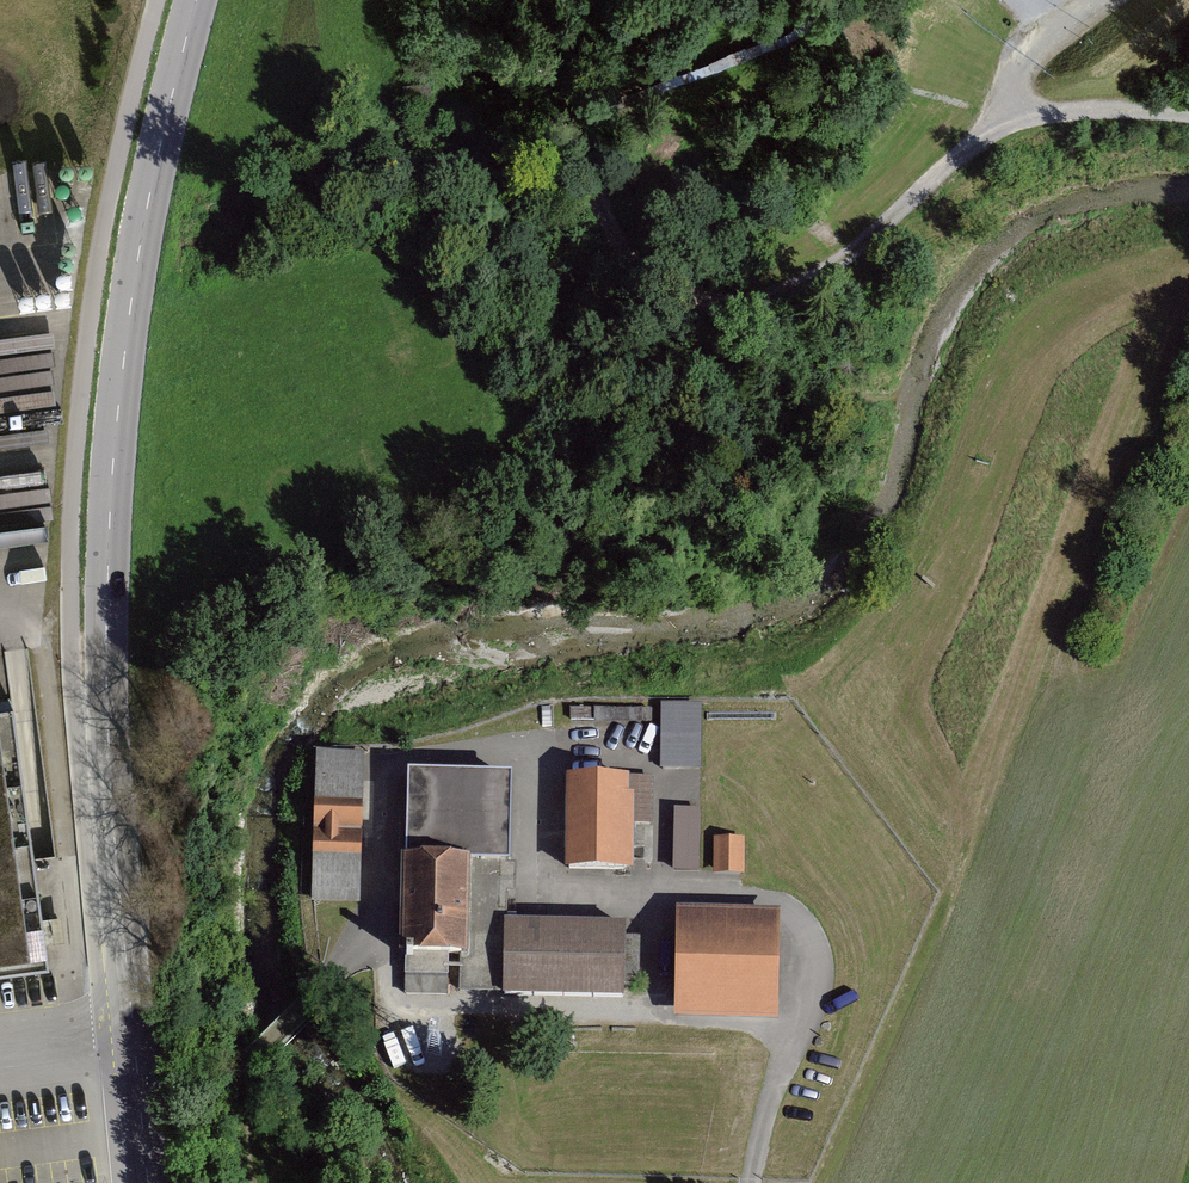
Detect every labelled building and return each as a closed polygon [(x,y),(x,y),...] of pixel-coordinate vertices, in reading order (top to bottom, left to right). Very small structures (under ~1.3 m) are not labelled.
[(48,978),(44,948),(12,713),(0,714),(0,985),(48,978)] [(705,723),(661,720),(658,765),(702,768),(705,723)] [(364,752),(314,751),(311,907),(360,908),(364,752)] [(461,952),(460,990),(504,991),(508,778),(410,775),(404,952),(461,952)] [(654,781),(563,778),(561,873),(633,875),(634,829),(652,829),(654,781)] [(702,812),(678,810),(675,875),(699,876),(702,812)] [(744,839),(713,837),(710,875),(741,877),(744,839)] [(780,914),(674,910),(670,1021),(776,1025),(780,914)] [(623,924),(506,921),(504,991),(620,997),(620,985),(638,985),(639,942),(621,942),(623,924)]
